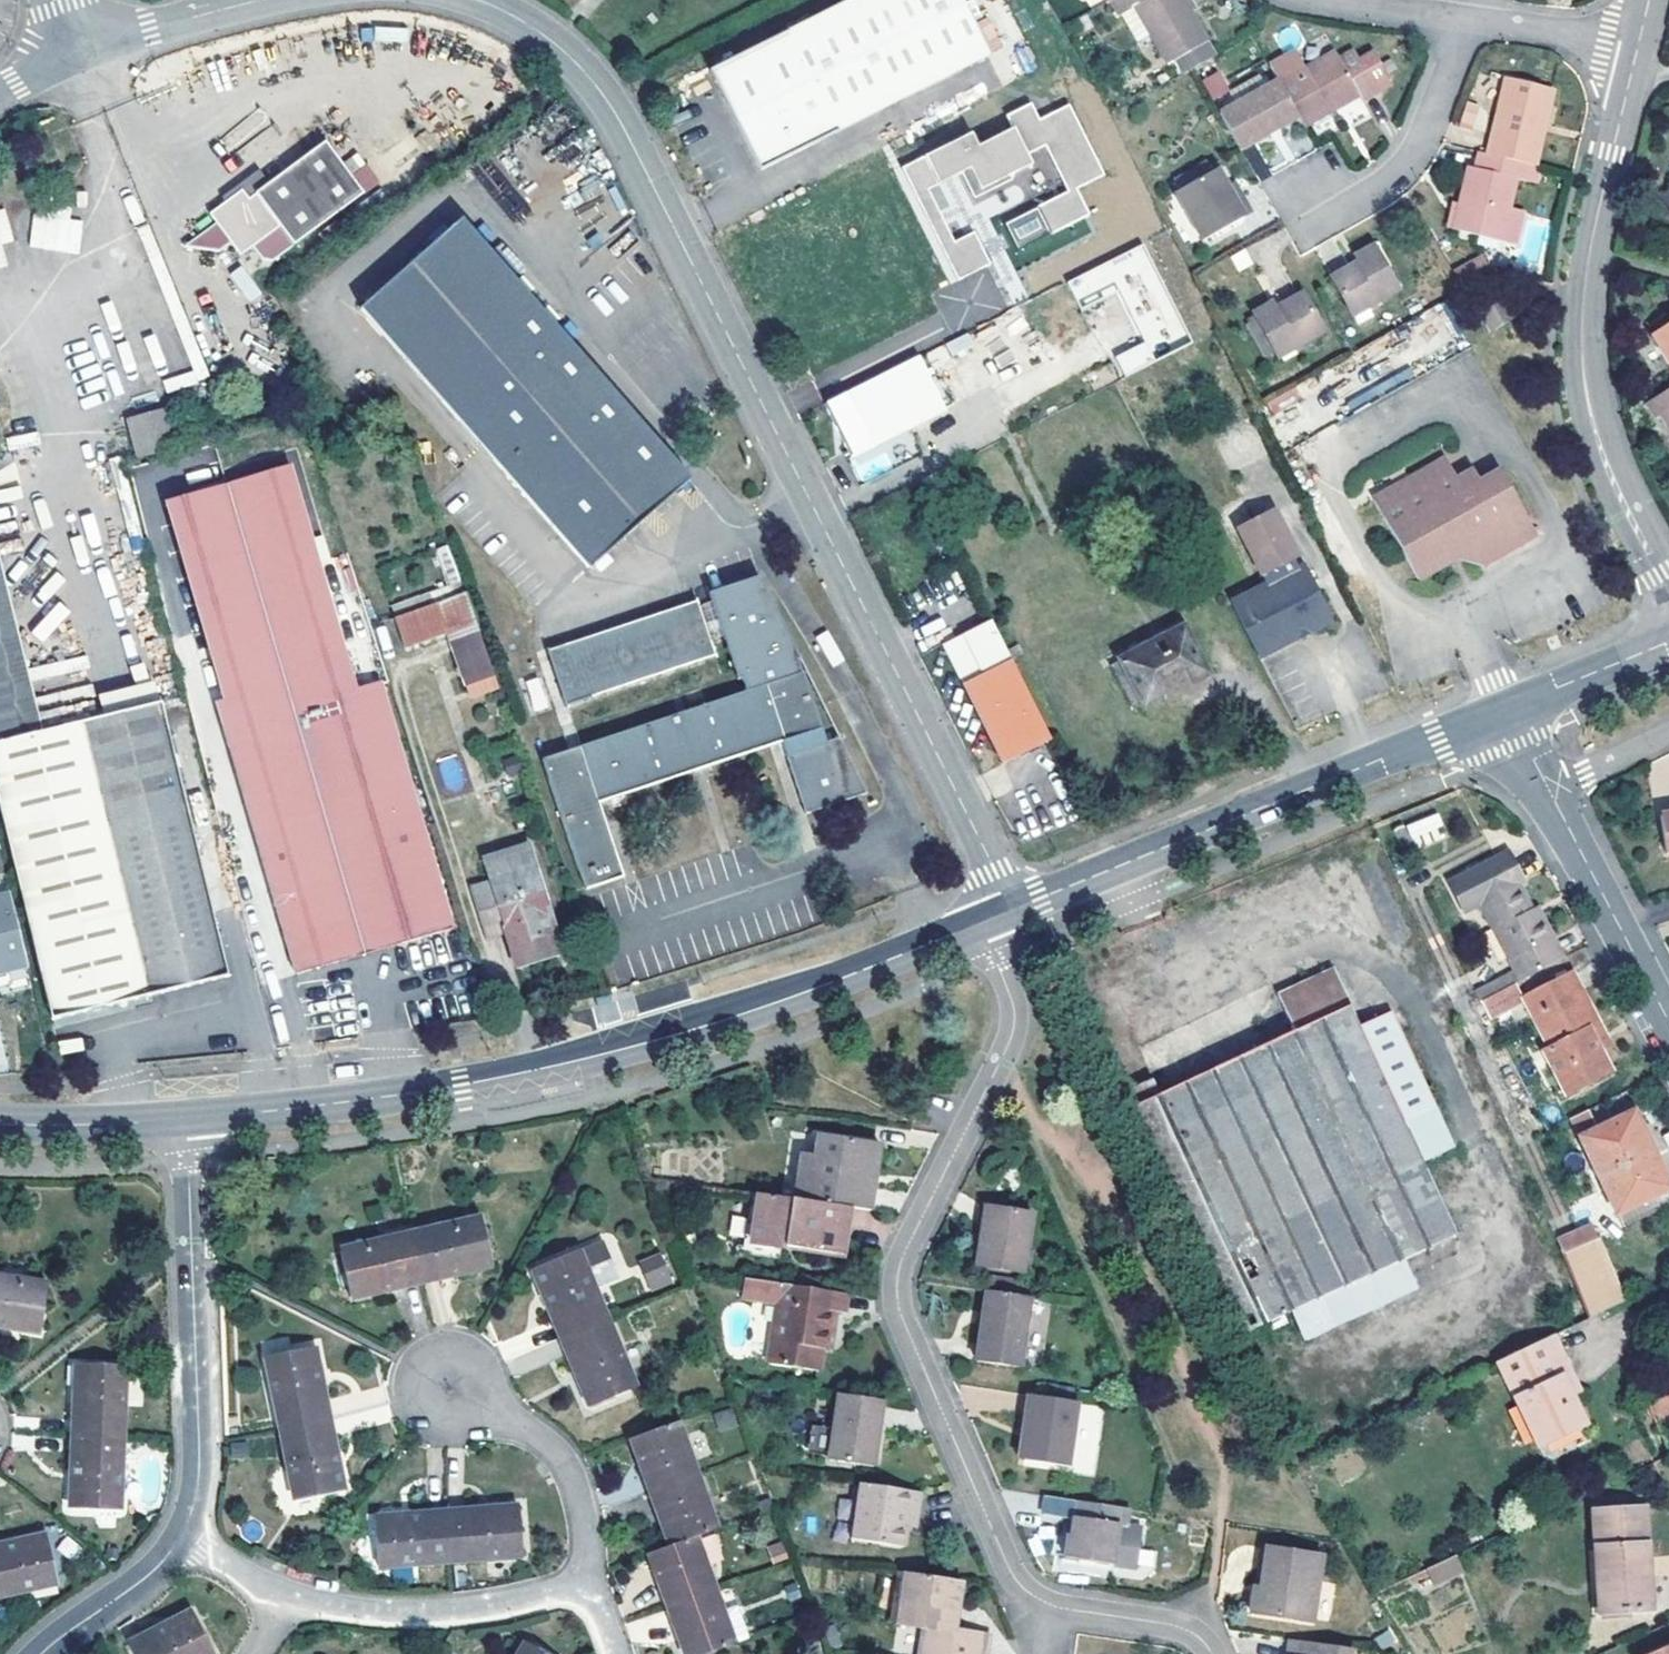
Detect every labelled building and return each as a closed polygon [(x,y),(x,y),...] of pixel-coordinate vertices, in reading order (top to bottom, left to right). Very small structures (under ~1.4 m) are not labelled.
[(711,69),(761,170),(992,55),(965,0),(851,0),(711,69)] [(1136,5),(1153,34),(1170,64),(1178,59),(1185,73),(1195,68),(1216,56),(1192,13),(1184,0),(1113,0),(1121,13),(1136,5)] [(1192,13),(1198,10),(1192,0),(1184,0),(1192,13)] [(1137,42),(1153,34),(1136,5),(1121,13),(1137,42)] [(1300,117),(1305,124),(1360,93),(1363,99),(1377,90),(1376,88),(1391,79),(1376,52),(1360,60),(1354,50),(1340,58),(1336,52),(1281,84),(1300,117)] [(1202,80),(1214,101),(1231,91),(1219,70),(1202,80)] [(1225,96),(1231,107),(1273,83),(1267,72),(1225,96)] [(1508,79),(1488,154),(1530,164),(1535,166),(1553,90),(1508,79)] [(1279,80),(1273,83),(1231,107),(1220,113),(1241,149),(1300,117),(1281,84),(1279,80)] [(903,168),(958,280),(990,264),(974,232),(955,242),(929,189),(962,173),(973,194),(1033,165),(1028,155),(1046,146),(1067,187),(1035,202),(1051,234),(1090,215),(1077,189),(1105,176),(1070,105),(1040,120),(1032,104),(1007,116),(1014,129),(979,146),(972,133),(903,168)] [(1464,106),(1461,123),(1471,125),(1475,109),(1464,106)] [(223,202),(207,213),(238,255),(277,226),(292,245),(362,193),(350,177),(365,166),(356,153),(341,165),(324,142),(268,183),(247,198),(240,189),(223,202)] [(1488,154),(1480,152),(1476,170),(1469,168),(1456,229),(1502,241),(1518,244),(1525,212),(1509,208),(1516,180),(1525,183),(1530,164),(1488,154)] [(1175,179),(1180,188),(1212,170),(1207,163),(1175,179)] [(1204,240),(1245,217),(1227,186),(1216,168),(1212,170),(1180,188),(1175,191),(1204,240)] [(220,197),(223,202),(240,189),(247,198),(268,183),(257,169),(220,197)] [(1237,181),(1227,186),(1245,217),(1255,212),(1237,181)] [(1659,197),(1668,213),(1668,191),(1659,197)] [(5,208),(0,209),(0,267),(8,265),(2,244),(14,241),(5,208)] [(35,208),(29,246),(78,254),(84,215),(35,208)] [(691,478),(462,219),(361,310),(590,569),(691,478)] [(1116,376),(1190,345),(1148,244),(1073,275),(1116,376)] [(1364,300),(1368,308),(1398,289),(1374,246),(1357,256),(1361,263),(1333,279),(1349,308),(1364,300)] [(1467,289),(1493,275),(1487,264),(1478,263),(1459,273),(1467,289)] [(249,303),(262,294),(244,267),(231,275),(249,303)] [(977,308),(1000,296),(988,273),(965,286),(977,308)] [(1267,356),(1277,351),(1279,356),(1310,339),(1307,332),(1320,325),(1304,296),(1276,311),(1272,304),(1256,313),(1259,320),(1271,340),(1261,345),(1267,356)] [(1353,315),(1368,308),(1364,300),(1349,308),(1353,315)] [(1271,340),(1259,320),(1250,325),(1261,345),(1271,340)] [(1668,364),(1668,324),(1651,335),(1668,364)] [(1324,331),(1320,325),(1307,332),(1310,339),(1324,331)] [(945,340),(948,354),(973,348),(970,334),(945,340)] [(847,433),(841,436),(851,456),(945,409),(920,357),(825,404),(834,422),(840,419),(847,433)] [(167,390),(193,382),(190,371),(163,379),(167,390)] [(1295,384),(1263,394),(1269,413),(1301,402),(1295,384)] [(1668,426),(1668,387),(1647,400),(1657,417),(1662,414),(1668,426)] [(177,445),(167,412),(128,423),(137,456),(177,445)] [(840,419),(834,422),(841,436),(847,433),(840,419)] [(850,462),(864,482),(893,463),(880,442),(850,462)] [(1445,459),(1372,500),(1418,580),(1455,559),(1474,548),(1482,565),(1525,542),(1527,533),(1530,523),(1500,471),(1480,483),(1476,476),(1470,473),(1457,480),(1445,459)] [(290,466),(168,504),(226,699),(232,721),(222,724),(296,973),(453,928),(380,683),(357,690),(290,466)] [(1333,616),(1326,603),(1324,604),(1305,566),(1302,568),(1297,559),(1300,557),(1276,510),(1240,531),(1265,576),(1279,568),(1283,577),(1232,604),(1259,655),(1333,616)] [(1537,535),(1530,523),(1527,533),(1525,542),(1537,535)] [(444,586),(457,584),(451,546),(439,548),(444,586)] [(0,557),(0,602),(2,608),(31,734),(43,731),(0,557)] [(1324,604),(1326,603),(1307,566),(1305,566),(1324,604)] [(714,603),(725,636),(739,679),(744,677),(748,691),(543,759),(586,890),(625,877),(601,804),(785,741),(823,728),(800,659),(805,657),(759,577),(711,594),(714,603)] [(496,675),(467,592),(395,618),(404,647),(448,632),(467,684),(496,675)] [(555,669),(561,686),(567,705),(717,655),(712,640),(701,607),(698,600),(549,650),(555,669)] [(43,731),(31,734),(2,608),(0,602),(0,807),(53,1018),(228,974),(163,702),(43,731)] [(701,607),(712,640),(725,636),(714,603),(701,607)] [(1021,678),(989,616),(942,640),(1004,764),(1052,739),(1021,678)] [(1259,655),(1261,660),(1335,621),(1333,616),(1259,655)] [(1210,673),(1184,625),(1120,660),(1145,707),(1210,673)] [(1135,712),(1145,707),(1120,660),(1111,666),(1135,712)] [(561,686),(555,669),(542,674),(547,690),(561,686)] [(232,721),(226,699),(216,702),(222,724),(232,721)] [(790,753),(827,741),(823,728),(785,741),(790,753)] [(827,741),(790,753),(810,812),(866,792),(846,734),(827,741)] [(1438,812),(1406,824),(1416,849),(1448,837),(1438,812)] [(1668,853),(1668,814),(1659,815),(1667,854),(1668,853)] [(553,922),(528,847),(485,861),(491,879),(472,886),(488,939),(507,933),(519,967),(558,954),(548,924),(553,922)] [(1564,959),(1553,938),(1546,942),(1529,909),(1516,883),(1521,881),(1506,852),(1446,881),(1461,912),(1479,903),(1520,982),(1564,959)] [(11,894),(0,897),(0,973),(29,965),(11,894)] [(1546,942),(1553,938),(1536,905),(1529,909),(1546,942)] [(1333,971),(1277,996),(1293,1032),(1127,1112),(1192,1249),(1234,1338),(1344,1286),(1454,1234),(1403,1121),(1359,1027),(1333,971)] [(1571,975),(1524,1000),(1550,1050),(1545,1053),(1566,1094),(1609,1071),(1598,1049),(1588,1030),(1598,1025),(1571,975)] [(1359,1027),(1403,1121),(1434,1107),(1390,1012),(1359,1027)] [(1588,1030),(1598,1049),(1608,1044),(1598,1025),(1588,1030)] [(1621,1228),(1668,1204),(1668,1187),(1633,1111),(1612,1122),(1607,1113),(1594,1119),(1589,1109),(1569,1119),(1621,1228)] [(865,1188),(872,1144),(818,1137),(814,1160),(801,1158),(794,1200),(847,1208),(869,1211),(873,1189),(865,1188)] [(879,1146),(872,1144),(865,1188),(873,1189),(879,1146)] [(737,1256),(747,1257),(756,1195),(746,1193),(737,1256)] [(839,1256),(847,1208),(794,1200),(756,1195),(747,1257),(775,1261),(777,1247),(839,1256)] [(981,1231),(985,1205),(977,1204),(973,1230),(978,1231),(981,1231)] [(981,1231),(978,1231),(973,1266),(1019,1272),(1029,1212),(985,1205),(981,1231)] [(481,1218),(413,1233),(422,1281),(494,1265),(481,1218)] [(351,1297),(422,1281),(413,1233),(340,1249),(351,1297)] [(1562,1256),(1588,1318),(1590,1317),(1620,1303),(1595,1243),(1562,1256)] [(637,1260),(649,1291),(675,1281),(663,1250),(637,1260)] [(581,1251),(534,1270),(563,1338),(608,1319),(581,1251)] [(598,1285),(616,1278),(609,1260),(591,1267),(598,1285)] [(42,1332),(48,1284),(0,1277),(0,1326),(42,1332)] [(984,1277),(982,1290),(1027,1296),(1029,1284),(984,1277)] [(782,1284),(770,1282),(767,1302),(779,1304),(782,1284)] [(846,1312),(849,1294),(782,1284),(779,1304),(770,1363),(822,1371),(825,1347),(828,1332),(835,1333),(839,1311),(846,1312)] [(1027,1296),(982,1290),(973,1360),(1017,1366),(1027,1296)] [(608,1319),(563,1338),(590,1406),(635,1386),(608,1319)] [(833,1348),(835,1333),(828,1332),(825,1347),(833,1348)] [(1583,1424),(1570,1394),(1562,1376),(1570,1372),(1553,1335),(1497,1361),(1537,1446),(1583,1424)] [(315,1347),(266,1357),(281,1429),(330,1418),(315,1347)] [(126,1365),(77,1364),(74,1437),(124,1438),(126,1365)] [(1562,1376),(1570,1394),(1579,1390),(1570,1372),(1562,1376)] [(1642,1393),(1657,1421),(1668,1415),(1668,1378),(1642,1393)] [(886,1401),(840,1394),(831,1461),(875,1467),(886,1401)] [(1029,1429),(1025,1460),(1068,1467),(1078,1402),(1027,1395),(1022,1427),(1029,1429)] [(737,1424),(732,1408),(715,1414),(721,1430),(737,1424)] [(330,1418),(281,1429),(295,1498),(345,1489),(330,1418)] [(679,1421),(631,1438),(651,1492),(698,1476),(679,1421)] [(1029,1429),(1022,1427),(1017,1459),(1025,1460),(1029,1429)] [(124,1438),(74,1437),(71,1509),(123,1509),(124,1438)] [(698,1476),(651,1492),(671,1546),(697,1536),(717,1529),(698,1476)] [(904,1548),(908,1525),(910,1509),(918,1511),(921,1511),(923,1492),(861,1483),(852,1540),(904,1548)] [(1129,1509),(1077,1502),(1071,1537),(1068,1536),(1066,1559),(1114,1566),(1120,1527),(1126,1528),(1129,1509)] [(445,1511),(449,1561),(523,1555),(519,1505),(445,1511)] [(1644,1508),(1590,1512),(1597,1614),(1650,1610),(1644,1508)] [(910,1509),(908,1525),(916,1526),(918,1511),(910,1509)] [(445,1511),(374,1517),(378,1566),(449,1561),(445,1511)] [(256,1539),(246,1531),(240,1538),(250,1547),(256,1539)] [(0,1546),(0,1596),(58,1583),(48,1535),(0,1546)] [(671,1546),(650,1553),(670,1606),(717,1590),(697,1536),(671,1546)] [(790,1558),(784,1542),(772,1547),(777,1563),(790,1558)] [(1259,1548),(1253,1588),(1260,1589),(1266,1549),(1259,1548)] [(1249,1613),(1300,1620),(1307,1577),(1317,1579),(1321,1557),(1266,1549),(1260,1589),(1253,1588),(1249,1613)] [(1455,1554),(1425,1569),(1432,1584),(1462,1570),(1455,1554)] [(963,1581),(902,1572),(896,1623),(927,1628),(923,1653),(977,1653),(980,1633),(955,1629),(963,1581)] [(1307,1577),(1300,1620),(1311,1622),(1317,1579),(1307,1577)] [(670,1606),(687,1653),(707,1653),(737,1644),(717,1590),(670,1606)] [(128,1643),(134,1653),(215,1653),(193,1610),(128,1643)] [(1349,1648),(1285,1639),(1282,1653),(1348,1653),(1349,1648)] [(816,1640),(805,1644),(808,1653),(817,1653),(820,1653),(816,1640)] [(519,1653),(546,1653),(527,1642),(519,1653)] [(1646,1653),(1668,1653),(1668,1644),(1646,1653)]
